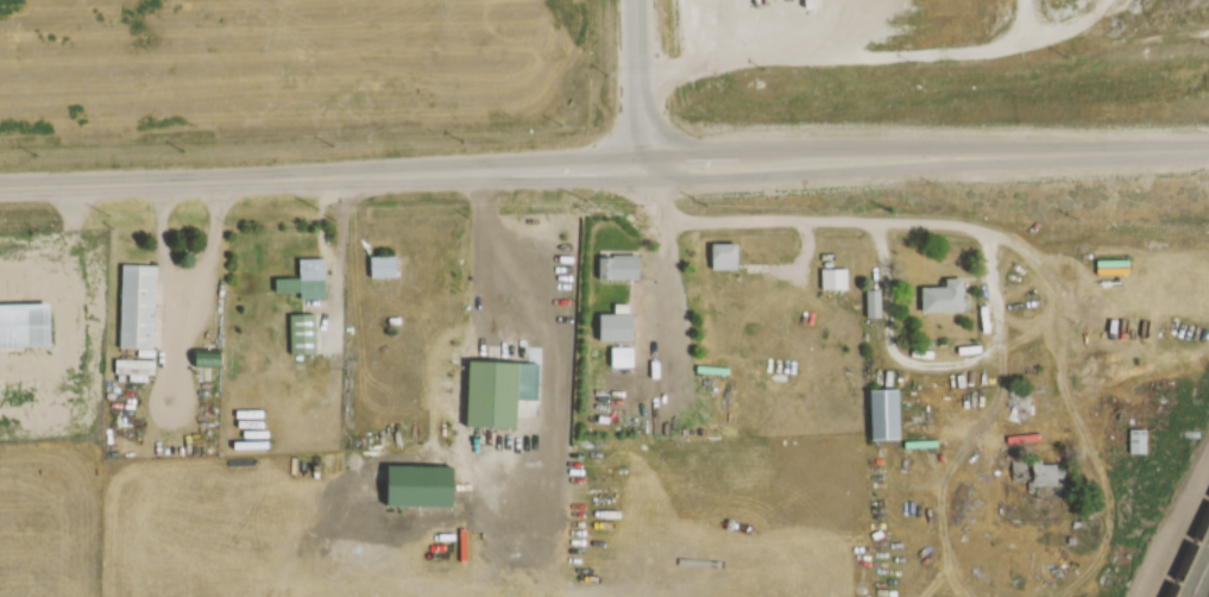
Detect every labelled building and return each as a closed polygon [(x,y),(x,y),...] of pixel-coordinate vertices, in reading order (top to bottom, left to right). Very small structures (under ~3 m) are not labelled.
[(710,269),(740,269),(740,243),(710,243),(710,269)] [(370,256),(370,278),(396,278),(396,256),(370,256)] [(643,280),(643,256),(599,256),(599,280),(643,280)] [(273,280),(273,290),(299,290),(299,299),(325,298),(324,258),(298,258),(298,279),(273,280)] [(1128,261),(1095,261),(1095,273),(1128,273),(1128,261)] [(158,265),(121,264),(120,348),(156,349),(158,265)] [(848,290),(848,269),(821,269),(821,290),(848,290)] [(923,287),(924,313),(965,312),(965,278),(948,278),(948,287),(923,287)] [(54,301),(0,302),(0,350),(54,350),(54,301)] [(316,313),(287,313),(287,354),(316,354),(316,313)] [(599,341),(636,341),(636,314),(599,314),(599,341)] [(520,428),(521,362),(466,362),(464,427),(520,428)] [(902,441),(902,390),(873,390),(873,441),(902,441)] [(1146,429),(1128,429),(1128,454),(1146,454),(1146,429)] [(1065,478),(1065,464),(1032,464),(1032,487),(1056,487),(1056,478),(1065,478)]
